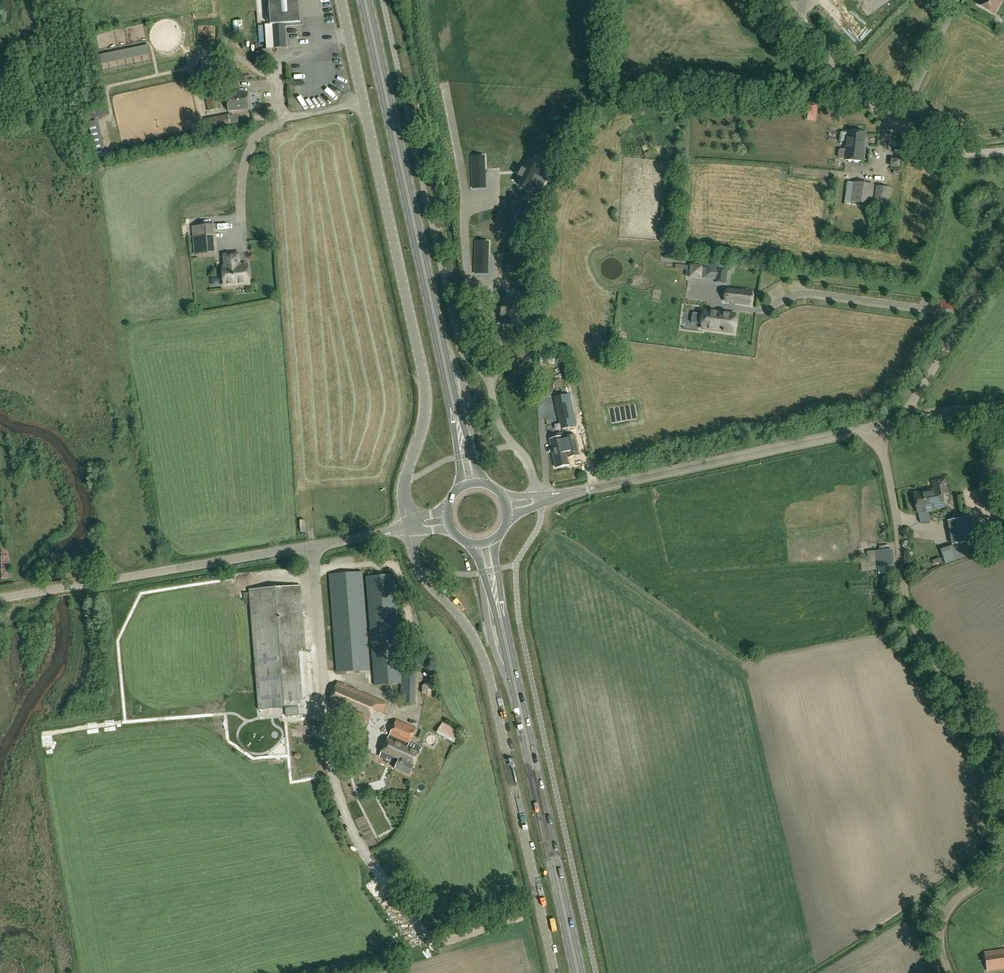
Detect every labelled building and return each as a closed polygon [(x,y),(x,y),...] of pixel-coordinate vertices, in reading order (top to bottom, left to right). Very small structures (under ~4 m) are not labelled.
[(270,24),(265,25),(266,42),(266,48),(269,48),(273,47),(287,46),(286,27),(285,23),(301,22),(300,12),(299,0),(269,0),(270,24)] [(1002,0),(980,0),(978,4),(995,13),(1002,0)] [(150,43),(101,52),(103,61),(121,57),(120,56),(125,55),(124,52),(132,50),(133,55),(151,51),(150,43)] [(205,88),(212,87),(207,61),(200,62),(205,88)] [(210,73),(211,82),(220,81),(219,72),(210,73)] [(208,111),(220,108),(216,88),(205,90),(208,111)] [(229,111),(249,109),(247,92),(227,93),(229,111)] [(809,106),(807,121),(816,122),(818,107),(809,106)] [(209,130),(230,125),(228,114),(207,119),(209,130)] [(839,158),(845,159),(845,160),(863,161),(865,132),(848,131),(848,133),(842,132),(840,133),(840,141),(841,143),(845,144),(845,150),(840,149),(839,151),(838,157),(839,158)] [(486,188),(484,156),(472,157),(473,188),(486,188)] [(544,176),(527,165),(514,184),(531,194),(544,176)] [(872,204),(874,185),(854,182),(852,201),(872,204)] [(888,208),(891,188),(877,186),(874,206),(888,208)] [(197,254),(215,253),(214,236),(196,237),(197,254)] [(475,273),(487,274),(488,242),(476,242),(475,273)] [(225,267),(223,267),(224,285),(248,283),(247,265),(241,266),(239,264),(238,254),(224,255),(225,267)] [(703,265),(690,264),(688,278),(702,279),(703,265)] [(725,283),(726,270),(718,269),(719,265),(705,264),(703,279),(716,280),(715,282),(725,283)] [(726,300),(726,301),(750,304),(750,303),(751,303),(752,299),(752,294),(751,294),(751,293),(727,290),(727,291),(725,295),(725,300),(726,300)] [(734,319),(735,314),(705,311),(704,315),(703,315),(701,319),(702,324),(703,324),(702,328),(723,331),(723,332),(725,332),(725,331),(733,332),(733,328),(734,328),(736,324),(735,319),(734,319)] [(555,397),(562,429),(576,426),(569,394),(555,397)] [(574,434),(550,439),(556,468),(569,465),(567,455),(577,453),(574,434)] [(917,513),(944,508),(941,492),(948,491),(945,479),(932,481),(933,489),(914,493),(917,513)] [(957,544),(972,541),(968,517),(952,520),(957,544)] [(985,542),(976,544),(970,546),(972,554),(985,551),(987,551),(985,542)] [(875,551),(870,551),(867,551),(868,566),(872,566),(876,566),(877,566),(891,566),(890,549),(875,551)] [(338,671),(370,669),(362,572),(330,574),(338,671)] [(414,703),(415,667),(402,667),(395,575),(367,577),(376,685),(402,683),(402,703),(414,703)] [(303,616),(301,586),(250,590),(259,710),(286,708),(287,717),(311,715),(304,622),(306,622),(305,616),(303,616)] [(421,683),(423,694),(437,692),(435,681),(421,683)] [(384,714),(388,704),(338,682),(329,704),(370,722),(375,711),(384,714)] [(410,776),(422,748),(410,743),(416,729),(396,720),(380,757),(397,765),(395,769),(410,776)] [(453,740),(458,730),(444,721),(438,731),(453,740)] [(984,952),(987,972),(1003,969),(1003,949),(984,952)]
